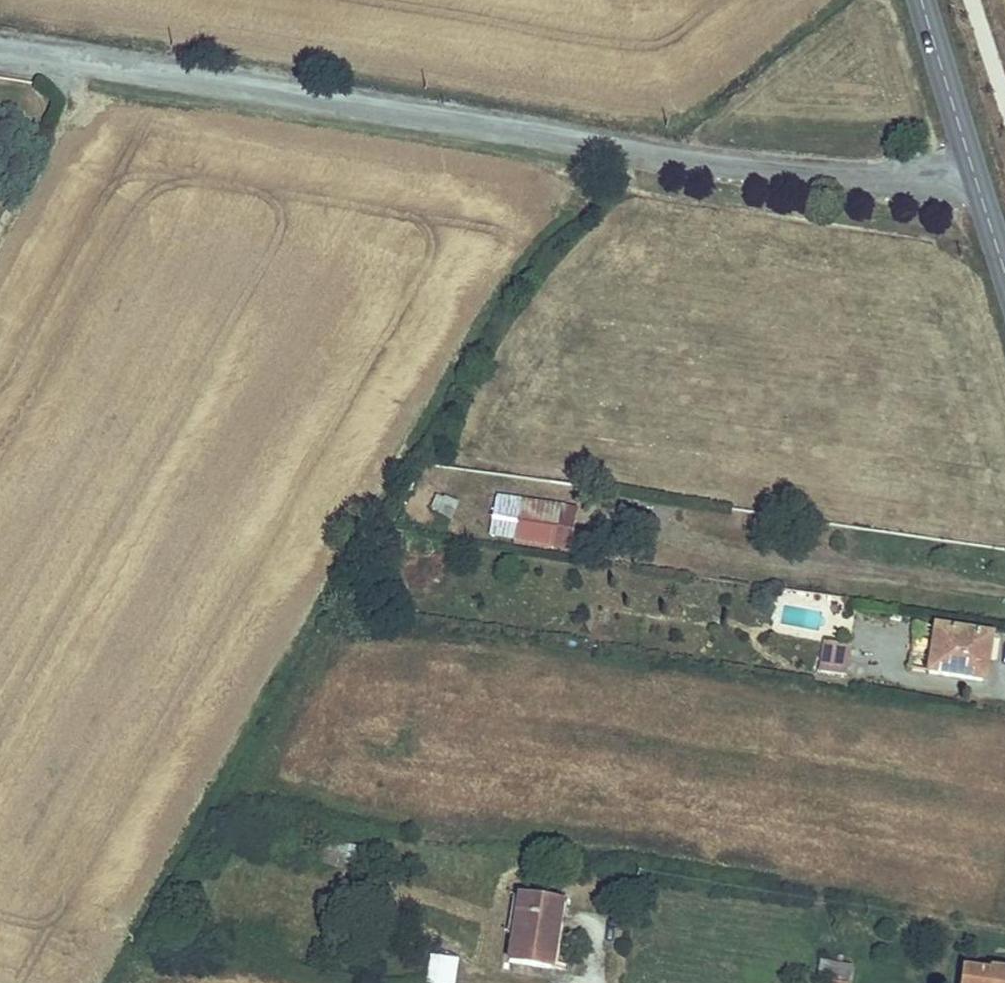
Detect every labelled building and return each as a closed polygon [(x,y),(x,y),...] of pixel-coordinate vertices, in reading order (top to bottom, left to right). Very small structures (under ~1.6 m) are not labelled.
[(457,504),(444,498),(443,501),(435,498),(431,505),(453,514),(457,504)] [(514,542),(555,548),(563,508),(522,502),(522,504),(496,500),(489,533),(515,537),(514,542)] [(577,511),(563,508),(555,548),(569,550),(577,511)] [(613,559),(614,551),(607,550),(606,557),(613,559)] [(990,636),(934,628),(927,673),(983,682),(990,636)] [(820,672),(846,676),(851,646),(824,641),(820,672)] [(508,962),(550,968),(561,904),(518,898),(508,962)] [(458,957),(429,954),(426,982),(455,982),(458,957)] [(852,967),(820,960),(817,978),(831,981),(831,982),(848,982),(852,967)] [(991,971),(990,975),(963,971),(962,982),(1004,982),(1004,973),(991,971)]
